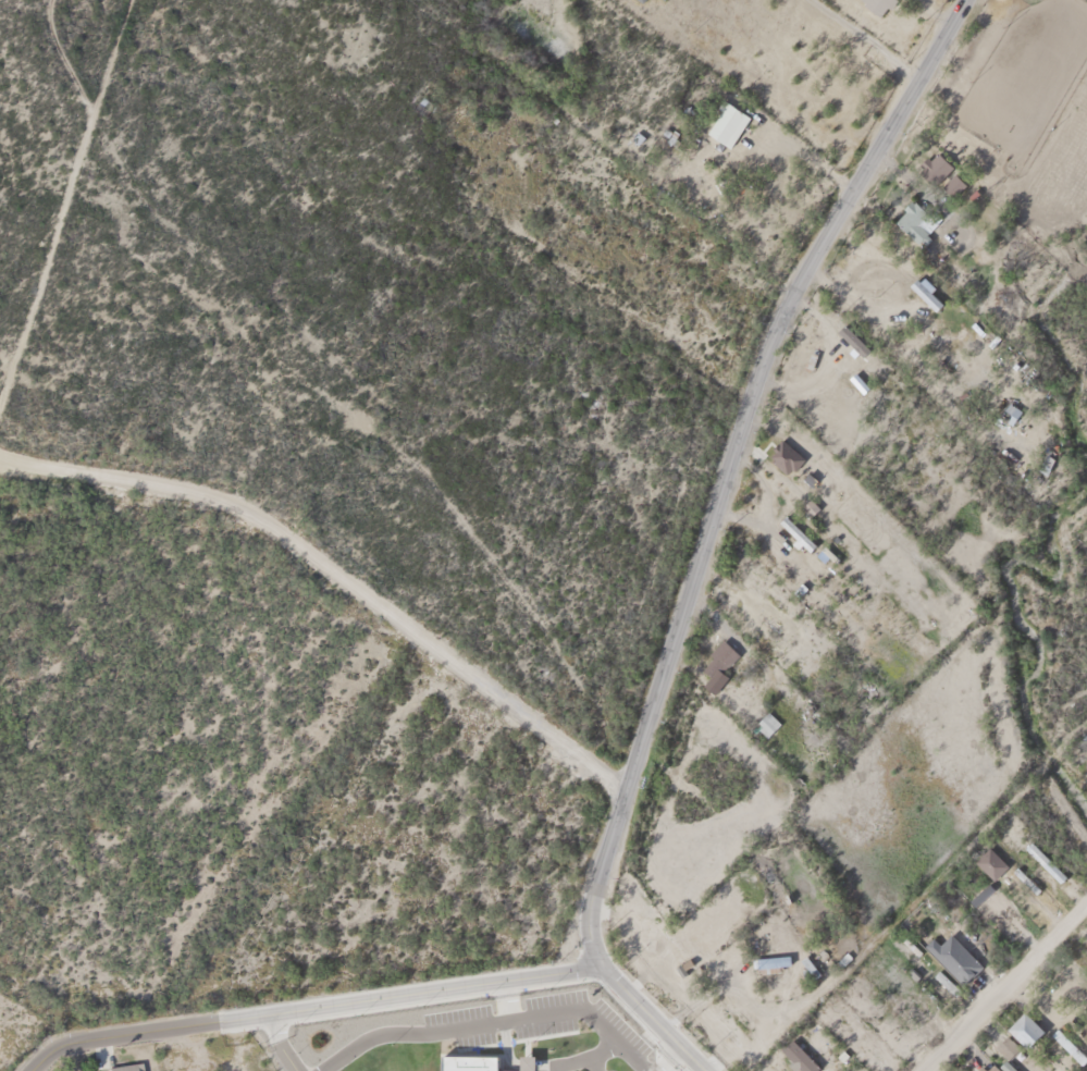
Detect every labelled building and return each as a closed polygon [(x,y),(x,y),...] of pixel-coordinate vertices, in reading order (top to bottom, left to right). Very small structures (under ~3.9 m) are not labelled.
[(879,15),(891,0),(858,0),(879,15)] [(418,112),(427,100),(419,94),(410,105),(418,112)] [(702,126),(727,144),(747,114),(721,97),(702,126)] [(952,165),(932,147),(918,162),(950,192),(962,179),(949,168),(952,165)] [(937,213),(908,194),(891,221),(919,240),(937,213)] [(998,412),(1010,419),(1018,406),(1006,399),(998,412)] [(765,450),(784,469),(799,454),(779,435),(765,450)] [(774,520),(805,549),(812,541),(781,512),(774,520)] [(696,665),(713,678),(736,650),(720,636),(696,665)] [(765,732),(777,720),(765,708),(752,720),(765,732)] [(1022,845),(1056,879),(1062,873),(1029,839),(1022,845)] [(972,858),(990,877),(1005,862),(986,843),(972,858)] [(947,930),(937,941),(930,934),(920,944),(958,981),(978,961),(947,930)] [(753,969),(786,968),(786,952),(752,953),(753,969)] [(1042,1027),(1020,1008),(1004,1026),(1027,1045),(1042,1027)] [(1005,1055),(1016,1044),(1004,1031),(993,1042),(1005,1055)] [(817,1063),(789,1034),(776,1047),(800,1070),(809,1070),(817,1063)] [(494,1050),(441,1050),(441,1070),(494,1070),(494,1050)] [(531,1051),(517,1051),(517,1070),(531,1070),(531,1051)] [(1000,1054),(985,1068),(979,1062),(970,1070),(1017,1070),(1000,1054)] [(137,1058),(105,1065),(106,1070),(140,1070),(137,1058)]
